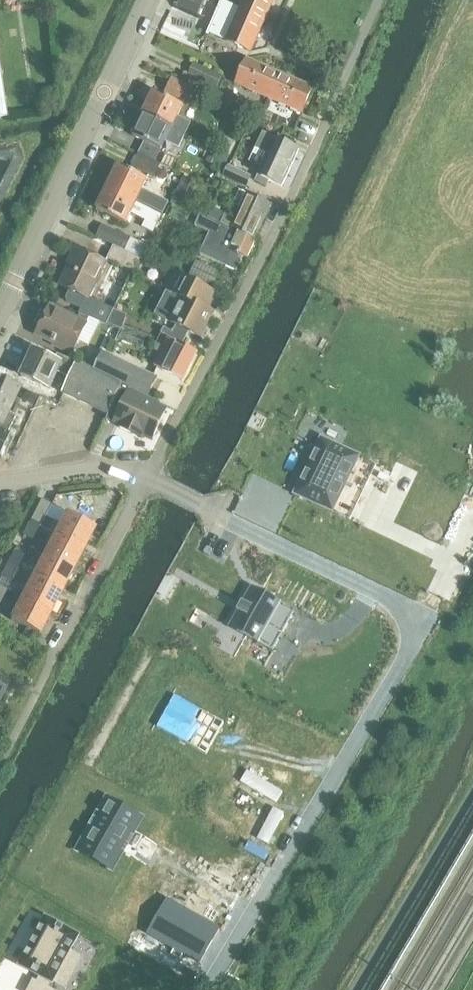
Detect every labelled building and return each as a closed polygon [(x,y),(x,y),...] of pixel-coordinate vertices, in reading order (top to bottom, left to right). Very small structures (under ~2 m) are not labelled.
[(201,8),(205,0),(180,0),(177,5),(198,15),(201,8)] [(241,8),(264,18),(272,0),(244,0),(241,8)] [(250,52),(250,51),(264,18),(241,8),(226,41),(250,52)] [(236,83),(269,98),(279,73),(246,59),(236,83)] [(194,63),(189,74),(218,89),(223,77),(194,63)] [(302,112),(312,88),(279,73),(269,98),(302,112)] [(200,91),(173,79),(166,94),(192,106),(200,91)] [(183,106),(154,91),(143,114),(184,134),(190,123),(177,117),(183,106)] [(245,103),(242,110),(256,115),(258,109),(245,103)] [(272,115),(258,109),(256,115),(270,121),(272,115)] [(178,147),(184,134),(143,114),(132,136),(161,150),(166,141),(178,147)] [(274,114),(271,122),(279,126),(283,118),(274,114)] [(282,186),(299,150),(275,139),(276,138),(263,131),(255,148),(268,154),(258,175),(260,176),(257,181),(266,185),(268,180),(282,186)] [(297,140),(303,143),(306,136),(299,133),(297,140)] [(225,138),(219,152),(228,156),(235,143),(225,138)] [(222,170),(228,156),(219,152),(212,165),(222,170)] [(153,178),(160,165),(138,154),(131,167),(153,178)] [(158,162),(172,169),(175,162),(161,155),(158,162)] [(147,179),(118,165),(106,188),(160,214),(167,200),(157,194),(156,196),(142,189),(147,179)] [(251,176),(228,165),(222,176),(246,187),(251,176)] [(154,226),(160,214),(106,188),(96,209),(125,223),(130,211),(145,219),(144,221),(154,226)] [(241,208),(236,219),(226,214),(222,223),(232,227),(231,229),(238,232),(255,240),(271,205),(240,190),(233,204),(241,208)] [(212,208),(208,217),(215,221),(215,220),(221,224),(222,223),(226,214),(212,208)] [(232,227),(222,223),(221,224),(215,220),(215,221),(203,246),(227,257),(231,250),(247,258),(255,240),(238,232),(231,229),(232,227)] [(96,237),(113,245),(125,250),(131,238),(102,225),(96,237)] [(149,247),(131,238),(125,250),(143,259),(149,247)] [(143,259),(125,250),(113,245),(106,259),(137,273),(143,259)] [(81,309),(79,314),(105,327),(113,310),(89,298),(106,262),(78,248),(60,285),(70,290),(66,298),(67,302),(81,309)] [(188,276),(211,287),(218,273),(195,262),(188,276)] [(211,312),(204,308),(212,293),(174,274),(166,290),(182,299),(170,323),(198,337),(211,312)] [(36,333),(73,351),(86,323),(49,306),(36,333)] [(183,380),(197,352),(176,341),(175,342),(167,338),(154,366),(162,370),(183,380)] [(49,388),(58,369),(64,372),(70,360),(58,354),(55,361),(32,350),(30,354),(26,352),(19,367),(23,369),(21,374),(49,388)] [(92,369),(119,381),(127,363),(100,351),(92,369)] [(63,392),(107,413),(120,384),(70,360),(64,372),(71,375),(63,392)] [(156,377),(127,363),(119,381),(148,395),(156,377)] [(8,433),(12,424),(16,416),(9,413),(21,386),(2,377),(0,380),(0,429),(8,433)] [(152,399),(141,394),(120,384),(107,413),(109,414),(107,417),(120,423),(118,427),(132,434),(134,430),(152,439),(165,411),(150,404),(152,399)] [(28,389),(23,400),(35,406),(41,395),(28,389)] [(311,403),(290,459),(327,474),(346,481),(367,425),(349,418),(311,403)] [(11,435),(8,433),(0,429),(0,455),(1,456),(11,435)] [(51,504),(40,499),(29,520),(40,526),(45,516),(50,505),(51,504)] [(92,526),(64,512),(50,505),(45,516),(40,526),(53,533),(82,548),(92,526)] [(33,539),(40,526),(29,520),(22,534),(33,539)] [(71,569),(82,548),(53,533),(42,554),(71,569)] [(14,550),(7,563),(18,568),(24,555),(14,550)] [(42,554),(31,576),(60,590),(71,569),(42,554)] [(60,590),(31,576),(18,568),(7,563),(0,577),(10,582),(12,578),(26,585),(20,597),(49,612),(60,590)] [(273,650),(294,612),(251,588),(230,626),(273,650)] [(9,618),(38,633),(49,612),(20,597),(9,618)] [(184,685),(166,718),(174,722),(178,716),(214,736),(229,710),(189,688),(184,685)] [(277,800),(284,788),(249,767),(241,778),(277,800)] [(261,815),(269,801),(241,785),(232,800),(261,815)] [(112,800),(83,853),(118,872),(128,854),(140,833),(147,819),(112,800)] [(270,813),(259,832),(270,838),(280,819),(270,813)] [(168,890),(147,925),(199,955),(219,921),(168,890)] [(19,957),(41,969),(37,976),(33,973),(26,987),(30,989),(56,989),(58,987),(48,981),(52,974),(53,975),(62,959),(74,965),(83,949),(71,943),(80,926),(46,908),(19,957)]
